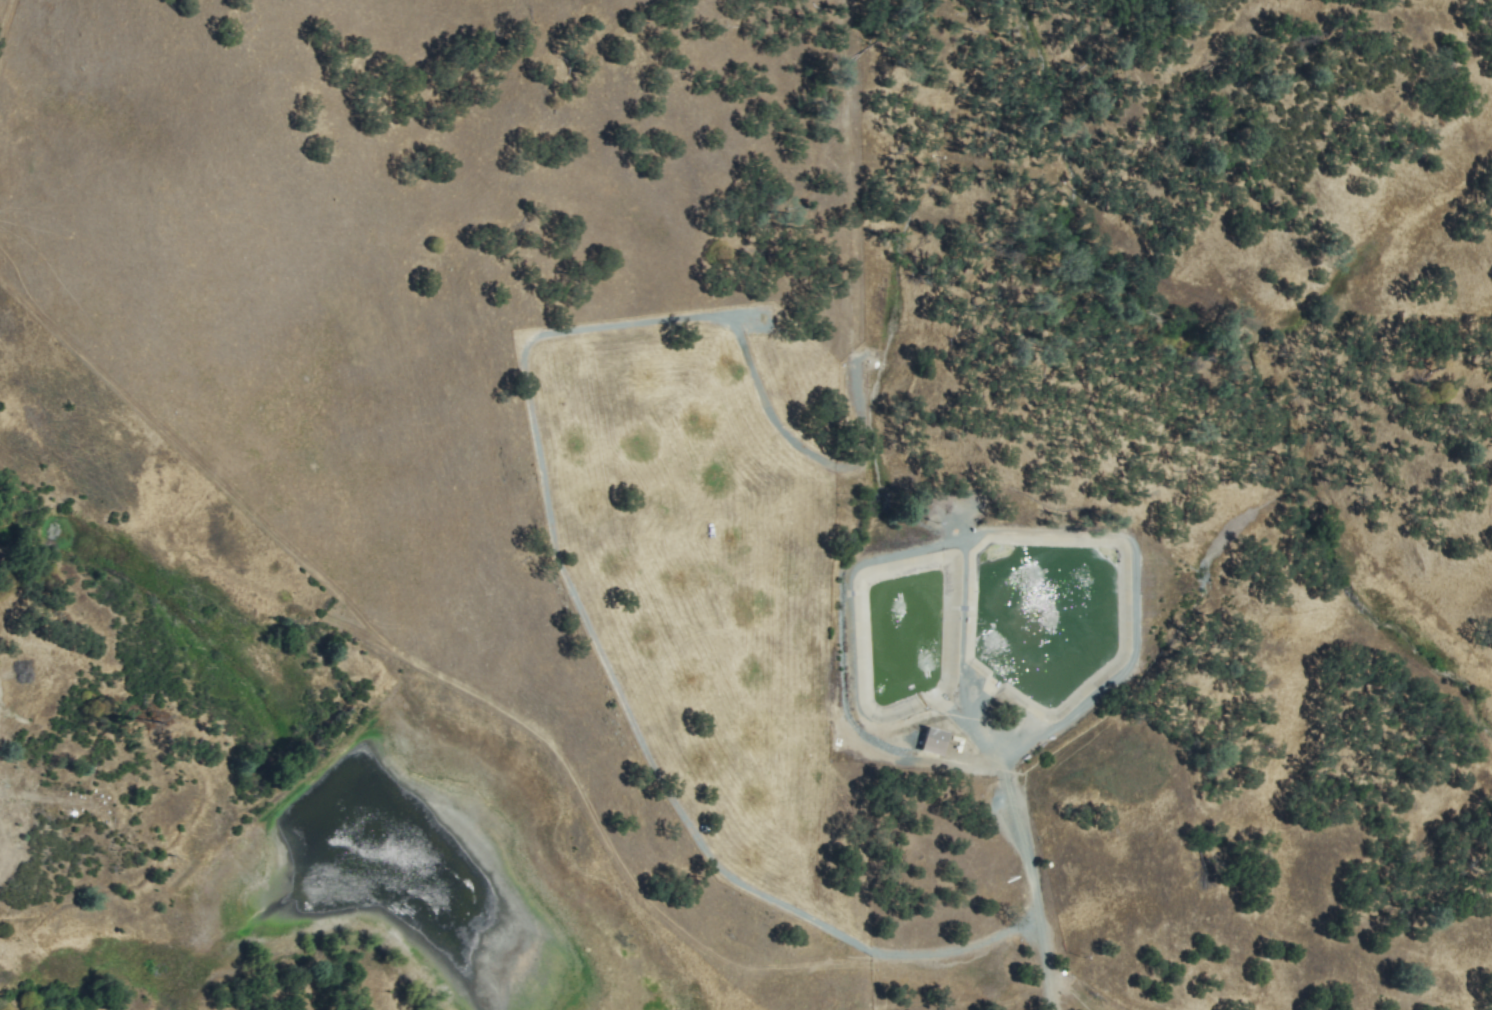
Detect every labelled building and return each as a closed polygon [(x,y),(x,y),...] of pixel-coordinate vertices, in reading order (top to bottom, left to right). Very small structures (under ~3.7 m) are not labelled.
[(922,751),(943,755),(948,731),(927,727),(922,751)]
